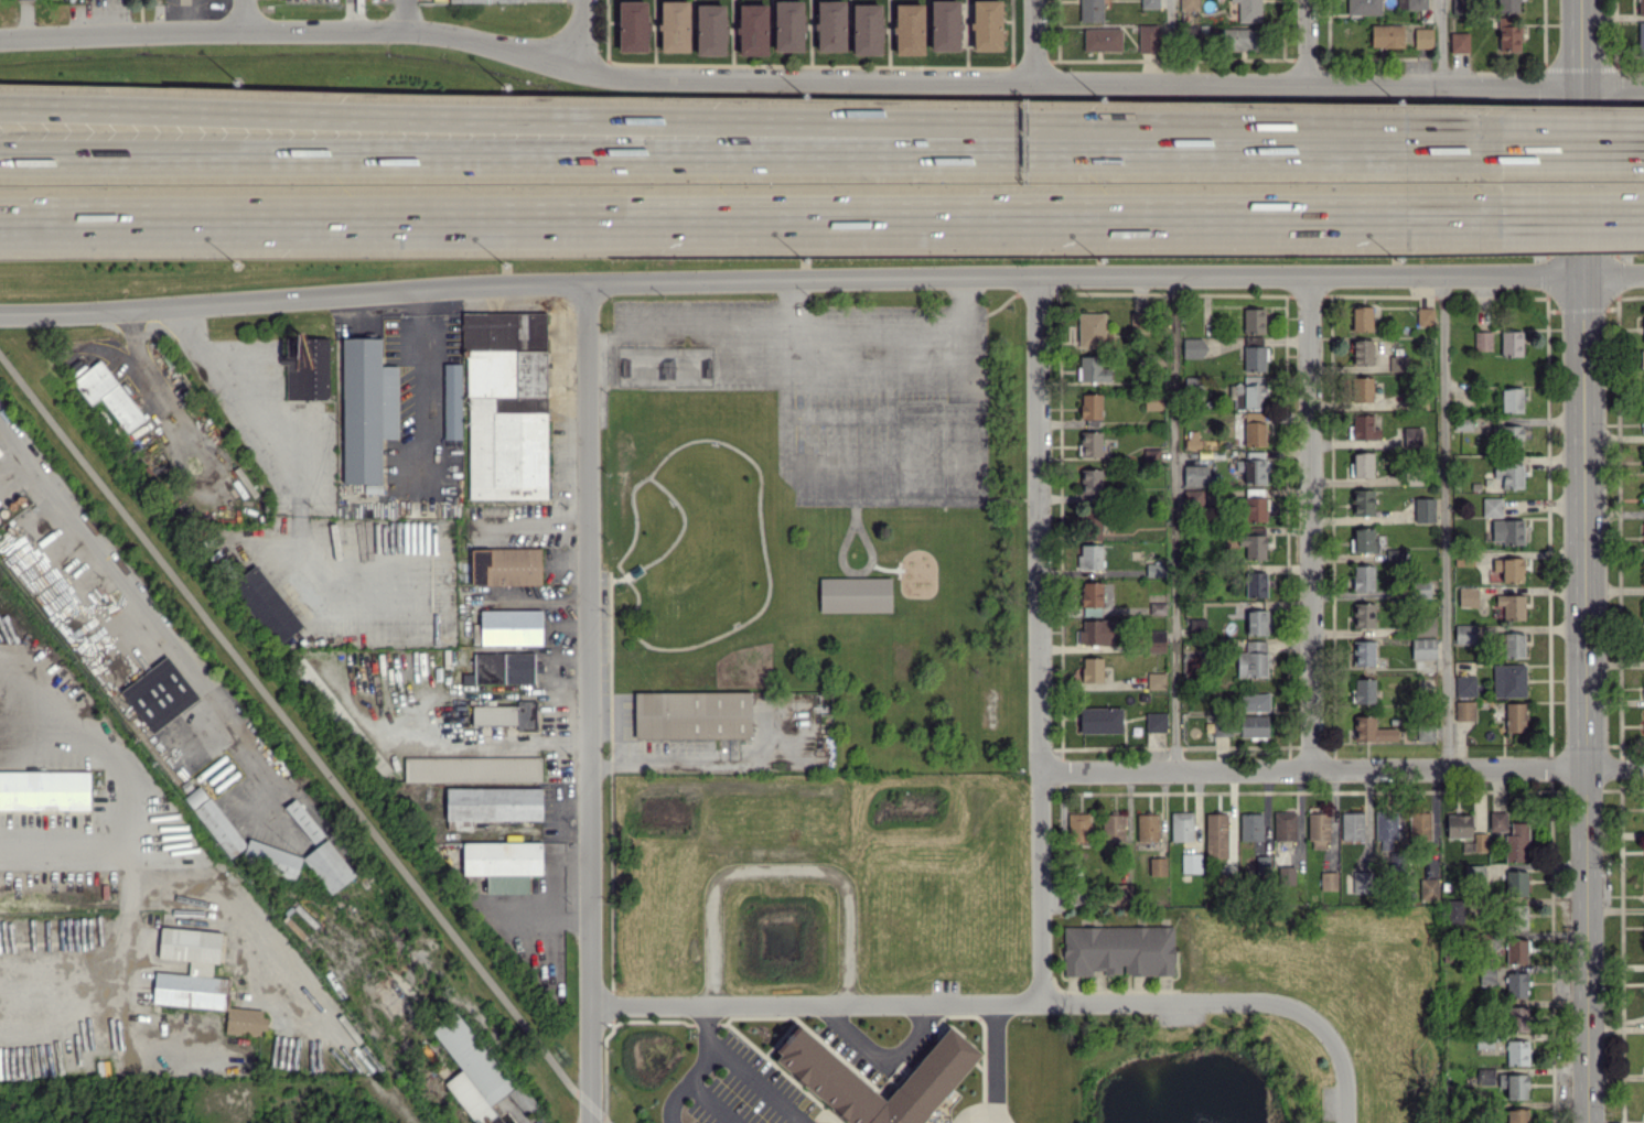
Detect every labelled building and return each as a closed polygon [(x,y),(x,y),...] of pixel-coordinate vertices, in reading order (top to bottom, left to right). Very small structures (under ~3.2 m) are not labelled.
[(802,52),(803,1),(775,0),(774,51),(802,52)] [(816,1),(817,51),(846,50),(845,0),(816,1)] [(959,51),(959,0),(944,0),(931,0),(931,51),(959,51)] [(1001,50),(1001,0),(972,0),(972,50),(1001,50)] [(1080,21),(1102,21),(1102,0),(1080,0),(1080,21)] [(1179,11),(1199,10),(1198,0),(1179,0),(1179,11)] [(1230,2),(1238,2),(1237,21),(1260,21),(1260,0),(1230,0),(1230,2)] [(1347,14),(1381,14),(1381,0),(1347,0),(1347,14)] [(1398,9),(1427,8),(1427,0),(1398,0),(1398,9)] [(1469,12),(1469,0),(1452,0),(1452,13),(1469,12)] [(1519,12),(1519,0),(1498,0),(1499,12),(1519,12)] [(619,52),(648,51),(647,1),(618,1),(619,52)] [(690,1),(661,1),(659,51),(688,52),(690,1)] [(896,55),(924,54),(923,3),(894,4),(896,55)] [(726,5),(697,4),(696,55),(725,55),(726,5)] [(768,55),(767,4),(738,5),(739,55),(768,55)] [(882,4),(853,4),(852,54),(881,55),(882,4)] [(1521,27),(1514,27),(1513,16),(1498,16),(1499,50),(1522,49),(1521,27)] [(1139,52),(1157,52),(1157,24),(1138,24),(1139,52)] [(1403,25),(1371,24),(1371,47),(1403,47),(1403,25)] [(1121,28),(1084,27),(1083,50),(1121,51),(1121,28)] [(1432,47),(1432,27),(1414,28),(1414,48),(1432,47)] [(1256,28),(1220,28),(1220,50),(1256,50),(1256,28)] [(1469,52),(1468,32),(1450,33),(1450,52),(1469,52)] [(1372,331),(1372,306),(1351,306),(1351,331),(1372,331)] [(1264,308),(1243,307),(1243,333),(1264,333),(1264,308)] [(1433,307),(1417,308),(1417,324),(1433,324),(1433,307)] [(547,312),(462,312),(462,349),(468,349),(468,499),(546,499),(547,312)] [(1130,332),(1140,332),(1141,312),(1131,312),(1130,332)] [(1104,313),(1078,313),(1079,346),(1104,346),(1104,313)] [(1491,350),(1491,331),(1474,331),(1474,350),(1491,350)] [(1522,356),(1522,331),(1501,331),(1501,356),(1522,356)] [(329,399),(328,336),(297,336),(297,337),(285,338),(286,355),(279,356),(279,364),(286,364),(286,400),(329,399)] [(343,484),(381,483),(380,438),(398,438),(398,365),(381,365),(381,337),(341,338),(343,484)] [(1182,357),(1204,358),(1205,338),(1183,337),(1182,357)] [(1373,364),(1372,338),(1352,339),(1352,365),(1373,364)] [(1244,346),(1244,371),(1267,371),(1266,346),(1244,346)] [(1407,355),(1389,356),(1389,371),(1407,371),(1407,355)] [(1110,381),(1111,367),(1103,367),(1103,356),(1080,356),(1080,381),(1110,381)] [(72,380),(90,405),(100,398),(126,433),(145,419),(100,359),(72,380)] [(444,439),(461,439),(460,363),(443,363),(444,439)] [(1373,377),(1351,377),(1351,401),(1373,401),(1373,377)] [(1501,388),(1501,412),(1523,412),(1522,388),(1501,388)] [(1101,394),(1080,394),(1080,418),(1101,418),(1101,394)] [(1372,427),(1372,415),(1352,414),(1352,439),(1380,440),(1380,428),(1372,427)] [(1245,446),(1265,445),(1264,421),(1244,421),(1245,446)] [(1522,425),(1502,426),(1502,447),(1522,447),(1522,425)] [(1403,427),(1403,445),(1422,446),(1422,427),(1403,427)] [(1101,456),(1101,432),(1079,431),(1079,456),(1101,456)] [(1373,452),(1351,453),(1352,477),(1374,476),(1373,452)] [(1236,471),(1243,471),(1243,484),(1266,483),(1265,459),(1236,460),(1236,471)] [(1502,488),(1522,487),(1521,463),(1493,464),(1493,476),(1502,476),(1502,488)] [(1208,465),(1183,465),(1183,486),(1208,486),(1208,465)] [(1080,495),(1101,495),(1102,469),(1081,469),(1080,495)] [(1373,489),(1352,489),(1352,515),(1373,515),(1373,489)] [(1244,498),(1245,522),(1266,521),(1265,497),(1244,498)] [(1482,516),(1502,517),(1502,498),(1482,497),(1482,516)] [(1415,522),(1434,522),(1433,498),(1415,498),(1415,522)] [(1101,507),(1079,506),(1078,530),(1101,530),(1101,507)] [(1492,540),(1503,540),(1503,544),(1524,544),(1523,519),(1491,520),(1492,540)] [(1245,546),(1245,559),(1265,559),(1265,527),(1253,527),(1253,535),(1238,535),(1238,546),(1245,546)] [(1353,552),(1376,552),(1376,528),(1353,529),(1353,552)] [(1102,544),(1078,544),(1078,569),(1102,569),(1102,544)] [(472,586),(541,584),(540,547),(471,549),(472,586)] [(1404,548),(1386,549),(1387,561),(1404,560),(1404,548)] [(1523,582),(1524,558),(1493,557),(1493,571),(1502,572),(1501,582),(1523,582)] [(1146,576),(1165,577),(1165,563),(1147,563),(1146,576)] [(303,626),(256,564),(230,584),(276,646),(303,626)] [(1374,565),(1353,566),(1353,590),(1374,590),(1374,565)] [(1245,597),(1267,597),(1266,572),(1245,572),(1245,597)] [(818,612),(892,612),(892,576),(818,577),(818,612)] [(1414,580),(1414,597),(1430,597),(1430,580),(1414,580)] [(1102,582),(1084,582),(1083,615),(1102,616),(1102,582)] [(1458,606),(1478,606),(1477,587),(1458,587),(1458,606)] [(1524,594),(1495,595),(1495,609),(1502,609),(1503,620),(1524,620),(1524,594)] [(1165,614),(1165,603),(1149,603),(1149,614),(1165,614)] [(1374,628),(1374,603),(1353,603),(1353,627),(1374,628)] [(480,645),(542,644),(541,610),(480,610),(480,645)] [(1267,610),(1246,610),(1246,635),(1268,635),(1267,610)] [(1415,636),(1435,636),(1435,617),(1415,617),(1415,636)] [(1114,620),(1083,619),(1083,630),(1078,630),(1078,644),(1114,645),(1114,620)] [(1455,624),(1455,644),(1475,644),(1475,624),(1455,624)] [(1149,652),(1165,652),(1165,630),(1148,630),(1149,652)] [(1523,632),(1503,633),(1504,658),(1524,657),(1523,632)] [(1436,658),(1435,638),(1411,638),(1412,658),(1436,658)] [(1237,677),(1266,676),(1266,640),(1246,641),(1246,652),(1236,652),(1237,677)] [(1374,640),(1353,641),(1354,666),(1375,665),(1374,640)] [(534,653),(474,652),(474,674),(462,673),(461,683),(533,684),(534,653)] [(152,733),(199,697),(166,655),(120,691),(152,733)] [(1102,682),(1102,657),(1083,657),(1082,668),(1074,668),(1074,682),(1102,682)] [(1526,664),(1493,663),(1492,696),(1525,697),(1526,664)] [(1165,689),(1165,672),(1147,672),(1147,689),(1165,689)] [(1476,696),(1476,675),(1455,676),(1455,696),(1476,696)] [(1354,703),(1374,703),(1375,678),(1355,678),(1354,703)] [(634,693),(634,739),(751,737),(750,691),(634,693)] [(1241,711),(1269,711),(1269,693),(1241,692),(1241,711)] [(1455,720),(1475,720),(1475,700),(1455,701),(1455,720)] [(472,705),(472,724),(517,725),(517,730),(536,731),(537,702),(518,701),(518,706),(472,705)] [(1526,702),(1505,703),(1506,731),(1526,731),(1526,702)] [(1121,707),(1079,708),(1080,733),(1121,733),(1121,707)] [(1145,731),(1165,731),(1166,713),(1146,712),(1145,731)] [(1267,716),(1212,717),(1213,735),(1240,735),(1240,737),(1268,736),(1267,716)] [(1397,740),(1397,728),(1375,728),(1375,716),(1353,716),(1354,741),(1397,740)] [(1434,741),(1434,726),(1417,725),(1416,740),(1434,741)] [(540,756),(404,757),(404,781),(540,781),(540,756)] [(90,771),(0,771),(0,810),(90,809),(90,771)] [(246,845),(200,784),(183,797),(229,858),(246,845)] [(541,820),(541,787),(446,788),(446,821),(541,820)] [(313,844),(324,835),(295,798),(284,806),(313,844)] [(1192,811),(1170,812),(1171,841),(1193,840),(1192,811)] [(1295,840),(1296,811),(1274,811),(1274,840),(1295,840)] [(1375,812),(1376,850),(1392,850),(1392,841),(1398,841),(1397,811),(1375,812)] [(1431,812),(1409,812),(1409,840),(1431,839),(1431,812)] [(1506,861),(1528,861),(1528,822),(1506,822),(1506,812),(1489,812),(1489,831),(1505,831),(1506,861)] [(1089,813),(1066,813),(1067,841),(1089,841),(1089,813)] [(1206,857),(1228,856),(1226,813),(1205,814),(1206,857)] [(1240,841),(1262,840),(1262,813),(1240,814),(1240,841)] [(1328,813),(1308,813),(1309,848),(1328,848),(1328,813)] [(1341,840),(1363,840),(1363,813),(1341,813),(1341,840)] [(1103,814),(1103,841),(1124,841),(1124,814),(1103,814)] [(1158,814),(1136,814),(1136,841),(1158,841),(1158,814)] [(1472,814),(1446,814),(1446,837),(1472,837),(1472,814)] [(1486,851),(1486,833),(1474,833),(1473,851),(1486,851)] [(295,879),(303,856),(247,838),(240,861),(295,879)] [(331,894),(355,875),(326,839),(302,858),(331,894)] [(541,842),(462,842),(463,875),(487,875),(487,893),(527,893),(527,875),(542,875),(541,842)] [(1181,873),(1201,873),(1200,853),(1181,853),(1181,873)] [(1150,875),(1166,875),(1166,857),(1149,857),(1150,875)] [(1294,866),(1276,866),(1276,883),(1294,883),(1294,866)] [(1527,895),(1527,870),(1505,870),(1506,895),(1527,895)] [(1370,871),(1352,872),(1353,893),(1370,892),(1370,871)] [(1336,872),(1320,872),(1320,890),(1337,890),(1336,872)] [(1420,899),(1438,899),(1438,878),(1419,878),(1420,899)] [(1131,884),(1113,884),(1113,903),(1131,903),(1131,884)] [(1444,899),(1445,924),(1468,923),(1467,898),(1444,899)] [(1526,929),(1527,904),(1510,903),(1509,928),(1526,929)] [(1173,925),(1063,927),(1063,976),(1094,975),(1093,970),(1104,970),(1104,974),(1122,974),(1122,975),(1174,974),(1173,925)] [(153,1004),(228,1009),(230,978),(211,977),(212,963),(219,963),(221,931),(160,927),(158,958),(189,960),(188,974),(155,972),(153,1004)] [(1526,939),(1506,940),(1506,963),(1526,962),(1526,939)] [(1479,984),(1495,984),(1495,967),(1480,966),(1479,984)] [(1527,997),(1528,972),(1507,972),(1506,996),(1527,997)] [(226,1033),(265,1035),(266,1009),(226,1007),(226,1033)] [(1528,1031),(1527,1007),(1508,1007),(1508,1031),(1528,1031)] [(475,1122),(490,1122),(491,1122),(504,1122),(490,1104),(514,1086),(456,1011),(431,1030),(461,1070),(444,1083),(475,1122)] [(981,1052),(948,1026),(888,1100),(796,1025),(777,1049),(779,1066),(849,1122),(923,1122),(981,1052)] [(1507,1065),(1528,1065),(1528,1040),(1507,1040),(1507,1065)] [(1505,1098),(1527,1099),(1528,1075),(1506,1074),(1505,1098)] [(508,1093),(526,1115),(538,1105),(519,1083),(508,1093)] [(1507,1122),(1528,1122),(1528,1110),(1507,1109),(1507,1122)]
